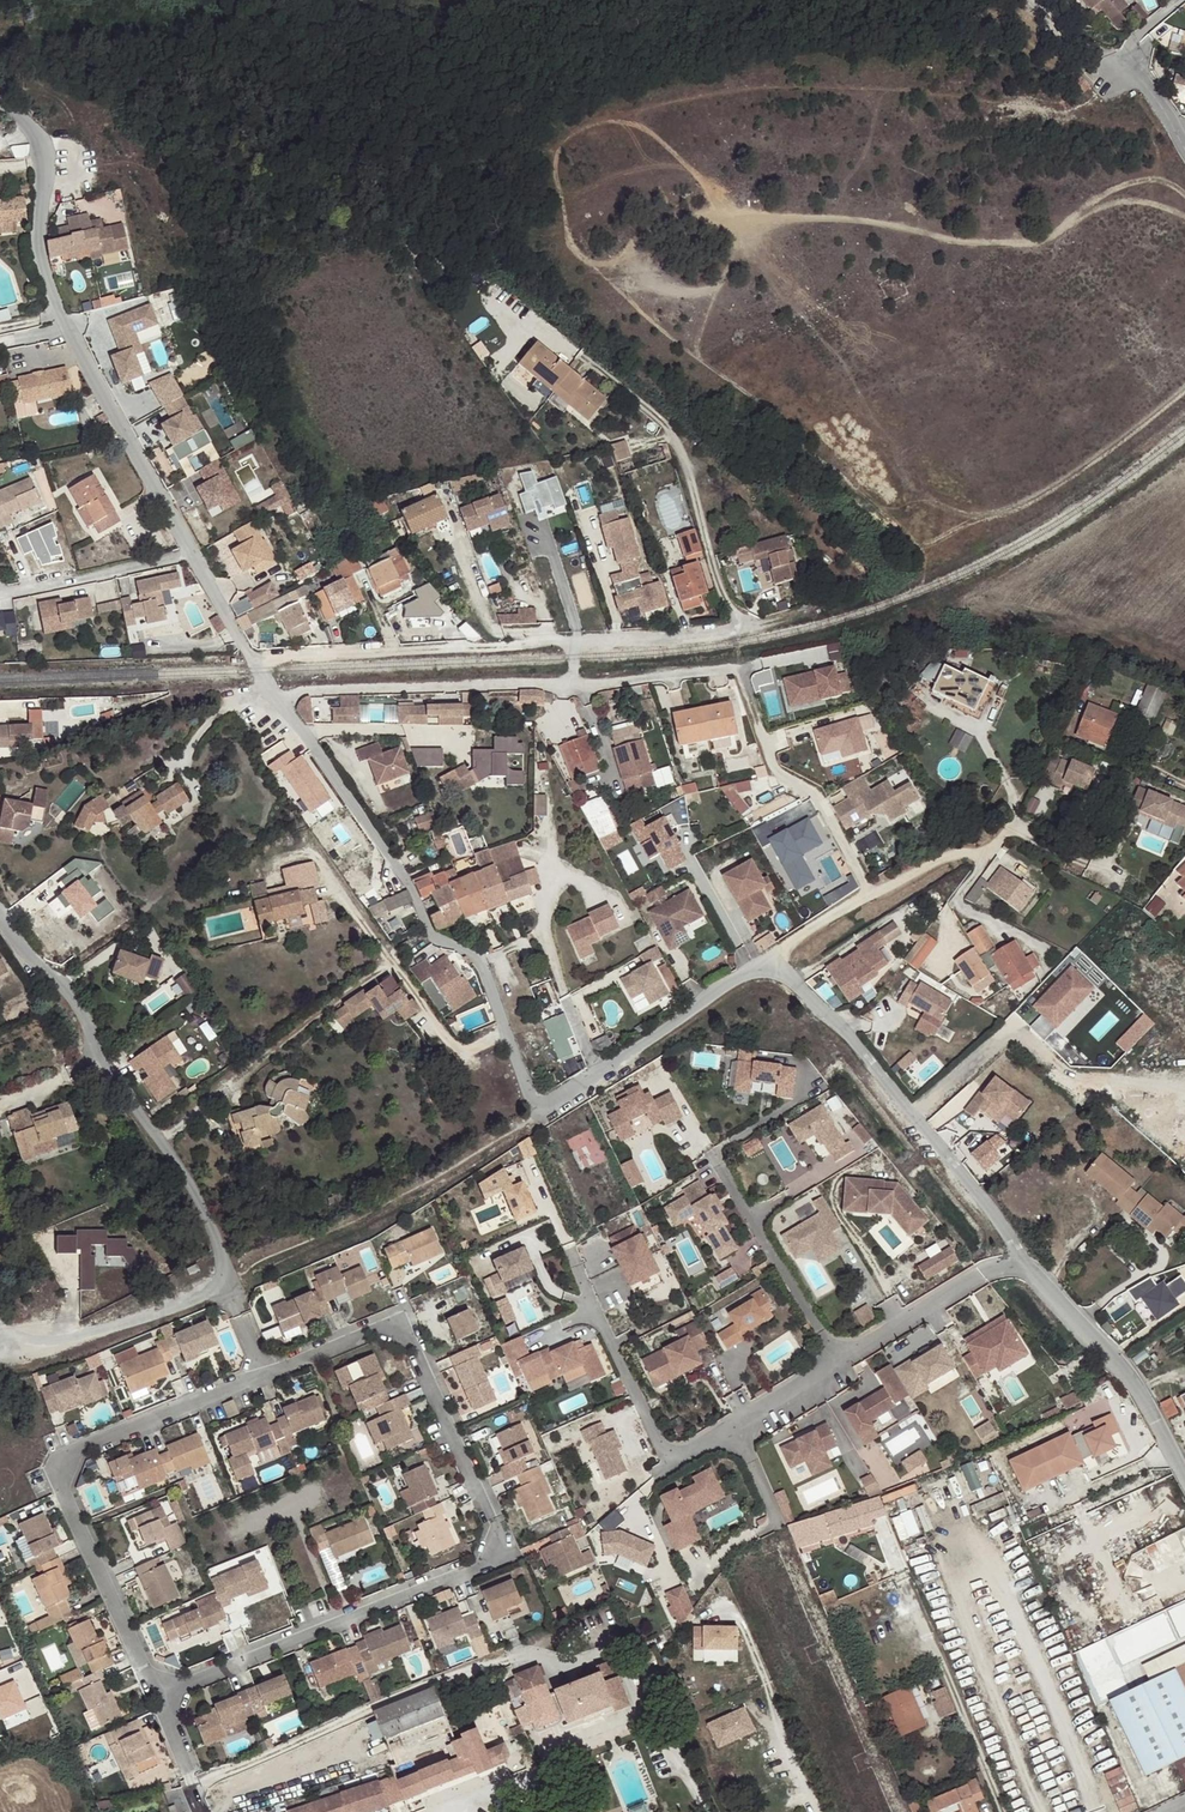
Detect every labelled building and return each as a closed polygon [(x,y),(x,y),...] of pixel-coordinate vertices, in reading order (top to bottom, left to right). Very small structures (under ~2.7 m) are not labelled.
[(1091,7),(1093,5),(1096,3),(1101,8),(1111,20),(1128,5),(1123,0),(1085,0),(1091,7)] [(1128,13),(1140,26),(1148,18),(1136,6),(1128,13)] [(1176,76),(1174,85),(1184,87),(1184,78),(1176,76)] [(1072,85),(1082,95),(1090,87),(1079,77),(1072,85)] [(25,218),(22,195),(0,199),(0,222),(25,218)] [(77,216),(85,251),(100,248),(101,255),(128,249),(123,224),(103,228),(98,230),(96,220),(89,221),(88,214),(77,216)] [(85,251),(77,216),(67,218),(69,225),(58,227),(61,238),(45,242),(49,259),(85,251)] [(144,304),(122,314),(131,333),(153,323),(144,304)] [(122,314),(103,322),(116,352),(121,350),(123,355),(120,357),(118,354),(118,355),(109,359),(120,384),(139,375),(131,356),(140,352),(131,333),(122,314)] [(518,364),(536,380),(541,374),(557,387),(573,401),(568,406),(586,422),(605,399),(536,342),(518,364)] [(18,381),(10,383),(11,391),(13,401),(22,399),(23,404),(72,393),(66,367),(43,372),(41,373),(42,375),(35,376),(35,374),(33,375),(18,378),(18,381)] [(541,374),(536,380),(552,393),(557,387),(541,374)] [(11,391),(10,383),(8,376),(0,378),(0,393),(11,391)] [(552,393),(568,406),(573,401),(557,387),(552,393)] [(191,414),(180,396),(162,406),(169,416),(173,414),(175,417),(170,420),(161,425),(173,446),(183,440),(193,434),(185,419),(191,415),(191,414)] [(188,449),(208,437),(194,413),(191,414),(191,415),(185,419),(193,434),(183,440),(188,449)] [(237,447),(259,438),(255,430),(234,438),(237,447)] [(620,461),(635,456),(629,439),(614,444),(620,461)] [(217,459),(199,469),(205,479),(210,477),(213,482),(209,484),(208,482),(207,482),(197,488),(210,509),(220,503),(230,497),(221,482),(228,478),(217,459)] [(548,471),(513,482),(524,518),(560,508),(548,471)] [(119,520),(105,496),(100,499),(94,489),(99,486),(92,475),(67,490),(78,508),(81,507),(91,524),(95,522),(98,527),(92,530),(96,538),(102,534),(101,531),(119,520)] [(8,525),(4,517),(11,514),(22,509),(23,511),(44,502),(33,476),(0,490),(0,529),(8,525)] [(241,499),(228,478),(221,482),(230,497),(220,503),(223,510),(241,499)] [(286,479),(274,484),(278,495),(259,504),(265,515),(284,506),(289,517),(301,512),(286,479)] [(100,499),(105,496),(99,486),(94,489),(100,499)] [(495,493),(455,509),(463,531),(478,525),(478,521),(483,519),(484,523),(486,530),(506,522),(495,493)] [(423,525),(425,529),(447,519),(436,495),(399,512),(408,531),(423,525)] [(86,527),(91,524),(81,507),(78,508),(76,510),(86,527)] [(612,511),(595,517),(598,528),(603,526),(611,548),(616,564),(637,557),(624,518),(615,521),(612,511)] [(4,517),(8,525),(15,522),(11,514),(4,517)] [(264,539),(253,520),(236,531),(242,541),(246,539),(249,544),(245,546),(244,544),(243,544),(234,550),(246,571),(256,565),(267,558),(258,544),(265,539),(264,539)] [(52,523),(16,539),(24,555),(33,551),(39,566),(64,560),(52,523)] [(411,535),(425,529),(423,525),(408,531),(411,535)] [(603,526),(598,528),(606,550),(611,548),(603,526)] [(699,551),(692,529),(674,535),(682,557),(699,551)] [(785,536),(748,546),(753,562),(769,558),(772,570),(770,570),(774,585),(796,579),(791,564),(786,565),(785,559),(790,558),(793,557),(790,549),(788,550),(785,536)] [(267,558),(256,565),(260,571),(279,560),(266,538),(264,539),(265,539),(258,544),(267,558)] [(683,561),(701,555),(699,551),(682,557),(683,561)] [(400,553),(389,558),(398,577),(409,573),(400,553)] [(363,571),(355,554),(345,560),(351,573),(353,576),(363,571)] [(398,577),(389,558),(367,569),(376,589),(397,579),(398,577)] [(621,573),(609,577),(617,598),(613,599),(618,612),(637,606),(640,615),(644,614),(647,622),(667,616),(664,607),(668,606),(660,582),(652,584),(648,572),(638,575),(636,568),(638,568),(636,558),(618,564),(621,573)] [(351,573),(345,560),(332,569),(337,579),(339,578),(341,581),(327,589),(314,595),(326,621),(335,617),(334,615),(332,611),(353,601),(359,598),(347,574),(351,573)] [(708,594),(697,562),(669,571),(683,612),(702,606),(699,597),(708,594)] [(307,565),(298,570),(303,579),(312,574),(307,565)] [(123,599),(128,626),(138,624),(137,619),(148,617),(150,624),(169,620),(168,617),(170,616),(169,610),(167,610),(166,606),(159,608),(156,593),(163,591),(184,587),(181,573),(138,583),(141,596),(148,595),(150,602),(143,603),(135,605),(133,597),(123,599)] [(401,587),(397,579),(376,589),(380,597),(401,587)] [(239,613),(282,596),(277,583),(234,600),(239,613)] [(305,586),(309,594),(315,591),(311,583),(305,586)] [(401,601),(402,617),(442,615),(440,584),(415,586),(416,600),(401,601)] [(298,599),(309,594),(305,586),(295,591),(298,599)] [(159,608),(166,606),(163,591),(156,593),(159,608)] [(141,596),(143,603),(150,602),(148,595),(141,596)] [(445,597),(440,601),(447,613),(453,609),(445,597)] [(91,598),(75,601),(76,604),(64,606),(64,603),(63,600),(40,604),(45,629),(73,623),(95,619),(91,598)] [(286,608),(281,598),(266,606),(247,615),(253,626),(267,619),(264,614),(275,609),(278,613),(287,631),(307,621),(298,602),(286,608)] [(355,605),(353,601),(332,611),(334,615),(355,605)] [(501,614),(502,625),(539,622),(539,606),(520,607),(520,613),(501,614)] [(267,619),(278,613),(275,609),(264,614),(267,619)] [(0,613),(0,632),(7,630),(8,635),(20,634),(16,613),(3,615),(2,613),(0,613)] [(307,621),(287,631),(292,640),(311,630),(307,621)] [(74,630),(73,623),(45,629),(46,636),(74,630)] [(841,696),(834,668),(814,673),(815,677),(810,678),(810,674),(788,679),(793,703),(815,698),(816,702),(841,696)] [(978,704),(989,682),(965,672),(963,677),(946,668),(933,692),(957,703),(961,695),(978,704)] [(755,672),(758,691),(779,688),(777,669),(755,672)] [(793,703),(788,679),(783,680),(790,708),(816,702),(815,698),(793,703)] [(957,703),(954,709),(979,722),(996,686),(989,682),(978,704),(961,695),(957,703)] [(1155,719),(1167,693),(1148,684),(1136,711),(1155,720),(1155,719)] [(535,700),(535,691),(520,691),(520,700),(535,700)] [(544,692),(535,691),(535,700),(543,699),(544,692)] [(398,707),(398,725),(426,726),(426,717),(438,717),(438,726),(462,726),(462,717),(470,717),(469,704),(398,707)] [(732,704),(703,709),(708,738),(738,732),(732,704)] [(1117,715),(1089,704),(1076,736),(1091,742),(1093,735),(1107,740),(1117,715)] [(359,709),(331,710),(332,725),(360,725),(359,709)] [(708,738),(703,709),(674,715),(680,744),(708,738)] [(856,723),(812,733),(816,753),(840,748),(843,761),(863,757),(856,723)] [(20,746),(20,740),(32,740),(32,725),(7,726),(7,728),(0,728),(0,747),(20,746)] [(953,743),(967,751),(976,736),(961,728),(953,743)] [(708,738),(710,742),(738,736),(738,732),(708,738)] [(600,770),(587,736),(566,744),(580,778),(600,770)] [(517,743),(517,738),(493,737),(493,751),(473,750),(473,770),(467,772),(474,785),(489,776),(505,777),(506,785),(524,786),(524,771),(512,771),(509,769),(507,766),(506,762),(506,754),(523,754),(523,744),(517,743)] [(681,748),(710,742),(708,738),(680,744),(681,748)] [(373,773),(377,784),(408,772),(399,747),(381,753),(377,742),(356,750),(360,761),(368,758),(371,769),(374,768),(375,772),(373,773)] [(627,780),(648,774),(657,771),(655,764),(650,766),(642,742),(613,751),(622,782),(627,780)] [(418,766),(446,765),(445,746),(417,748),(418,766)] [(840,748),(816,753),(817,758),(837,754),(839,762),(843,761),(840,748)] [(289,751),(266,767),(273,776),(281,770),(311,813),(331,799),(300,756),(294,760),(289,751)] [(1086,788),(1094,769),(1071,759),(1069,763),(1060,759),(1052,779),(1062,783),(1063,779),(1072,782),(1086,788)] [(438,779),(449,798),(474,785),(467,772),(463,766),(438,779)] [(651,782),(648,774),(627,780),(630,788),(651,782)] [(55,802),(67,812),(88,789),(76,779),(55,802)] [(139,791),(129,798),(133,804),(124,809),(123,807),(112,813),(110,810),(109,809),(95,818),(93,823),(105,823),(106,826),(118,823),(121,828),(132,821),(142,836),(161,824),(155,815),(163,810),(166,815),(188,800),(177,784),(155,798),(156,801),(150,806),(139,791)] [(904,814),(920,805),(911,790),(895,798),(889,786),(860,802),(858,798),(833,811),(845,834),(873,818),(874,813),(881,810),(890,827),(906,818),(904,814)] [(1180,803),(1139,786),(1129,810),(1140,814),(1142,810),(1150,814),(1149,818),(1176,829),(1182,814),(1177,812),(1180,803)] [(10,845),(13,833),(17,834),(27,826),(28,822),(40,824),(46,793),(34,791),(30,807),(12,803),(1,810),(0,817),(0,843),(10,845)] [(537,794),(537,814),(550,814),(550,794),(537,794)] [(87,833),(93,823),(95,818),(109,809),(101,796),(85,807),(73,827),(87,833)] [(639,822),(633,825),(648,859),(661,853),(667,867),(685,859),(674,833),(688,827),(687,796),(659,809),(664,821),(643,831),(639,822)] [(133,804),(129,798),(110,810),(112,813),(123,807),(124,809),(133,804)] [(618,832),(617,831),(603,798),(579,807),(598,840),(618,832)] [(12,803),(3,802),(1,810),(12,803)] [(419,832),(437,825),(433,813),(414,819),(419,832)] [(786,894),(811,881),(798,854),(819,843),(806,819),(775,835),(768,822),(753,829),(786,894)] [(454,823),(438,829),(441,836),(457,830),(454,823)] [(435,841),(442,838),(441,836),(438,829),(438,828),(431,831),(435,841)] [(445,847),(442,838),(435,841),(438,849),(445,847)] [(500,844),(489,848),(489,850),(495,869),(501,884),(505,897),(508,903),(508,904),(532,894),(520,856),(506,862),(500,844)] [(487,911),(508,904),(508,903),(505,897),(501,884),(495,869),(489,850),(474,855),(475,857),(481,871),(472,874),(476,883),(487,911)] [(473,917),(487,911),(476,883),(472,874),(481,871),(475,857),(452,867),(454,870),(458,881),(465,898),(472,914),(473,917)] [(68,891),(58,898),(65,907),(70,903),(81,917),(89,910),(98,921),(113,910),(105,900),(103,902),(97,894),(112,883),(103,871),(90,880),(86,875),(99,865),(98,863),(73,859),(62,868),(68,876),(61,881),(68,891)] [(745,918),(768,905),(763,897),(769,894),(762,881),(750,862),(722,879),(745,918)] [(299,906),(308,904),(315,902),(311,881),(315,879),(312,863),(290,868),(296,893),(268,899),(266,895),(253,898),(260,929),(274,926),(273,920),(300,914),(299,906)] [(1177,872),(1183,879),(1177,885),(1183,892),(1179,896),(1184,902),(1184,865),(1177,872)] [(266,891),(266,895),(268,899),(296,893),(290,868),(281,870),(284,886),(266,891)] [(981,878),(964,899),(975,905),(988,890),(1018,913),(1033,893),(1002,869),(990,885),(981,878)] [(464,921),(473,917),(472,914),(465,898),(458,881),(454,870),(445,873),(449,884),(451,888),(454,896),(458,906),(463,918),(464,920),(464,921)] [(451,888),(449,884),(445,873),(433,878),(431,873),(413,881),(421,900),(431,896),(451,888)] [(762,881),(769,894),(774,891),(767,878),(762,881)] [(454,896),(451,888),(431,896),(440,913),(458,906),(454,896)] [(667,897),(663,888),(647,896),(651,905),(655,903),(657,909),(649,913),(665,946),(685,936),(682,930),(678,921),(683,918),(685,921),(701,913),(690,892),(667,904),(664,899),(667,897)] [(411,902),(407,890),(383,902),(387,911),(388,912),(411,902)] [(1102,899),(1096,893),(1090,901),(1096,906),(1102,899)] [(1159,916),(1169,903),(1160,896),(1150,908),(1159,916)] [(315,902),(308,904),(313,924),(326,922),(321,901),(315,902)] [(387,911),(383,902),(366,910),(372,917),(387,911)] [(771,911),(768,905),(745,918),(748,924),(771,911)] [(430,918),(437,932),(464,921),(464,920),(463,918),(458,906),(440,913),(430,918)] [(610,906),(568,927),(578,948),(620,927),(610,906)] [(704,920),(701,913),(685,921),(683,918),(678,921),(682,930),(704,920)] [(890,925),(875,934),(882,945),(897,936),(890,925)] [(981,925),(967,934),(983,962),(998,953),(981,925)] [(882,945),(875,934),(858,946),(860,948),(854,953),(838,963),(835,960),(821,969),(827,979),(831,985),(843,1004),(858,994),(855,989),(873,978),(871,975),(883,967),(873,951),(882,945)] [(685,936),(665,946),(668,952),(689,942),(685,936)] [(941,948),(928,939),(909,963),(922,972),(941,948)] [(1015,943),(998,953),(983,962),(989,970),(996,966),(1009,987),(1040,967),(1033,954),(1025,959),(1015,943)] [(651,963),(662,957),(656,946),(640,955),(646,966),(620,981),(631,999),(643,992),(650,988),(658,1001),(669,994),(651,963)] [(954,962),(976,993),(995,980),(972,949),(954,962)] [(156,982),(163,960),(152,956),(150,962),(122,952),(113,974),(142,985),(145,979),(156,982)] [(409,970),(423,990),(432,984),(452,1013),(476,997),(463,978),(459,980),(451,967),(444,957),(429,967),(424,960),(409,970)] [(459,980),(463,978),(454,965),(451,967),(459,980)] [(1075,967),(1038,1004),(1059,1025),(1096,988),(1075,967)] [(188,995),(199,988),(190,973),(179,980),(188,995)] [(941,1018),(952,1002),(919,982),(917,986),(908,981),(896,1002),(905,1008),(909,1002),(924,1012),(927,1014),(925,1017),(922,1015),(916,1025),(928,1033),(933,1036),(941,1023),(939,1022),(941,1018)] [(394,986),(382,984),(378,988),(383,995),(381,997),(376,990),(364,998),(362,994),(343,1008),(344,1010),(329,1020),(343,1034),(356,1025),(353,1022),(349,1015),(359,1008),(363,1015),(372,1008),(375,1013),(392,1015),(396,1012),(404,1022),(418,1013),(411,1002),(406,1005),(405,1002),(406,1001),(402,996),(401,997),(399,994),(391,999),(389,997),(397,991),(394,986)] [(646,998),(650,1005),(658,1001),(650,988),(643,992),(646,998)] [(349,1015),(353,1022),(363,1015),(359,1008),(349,1015)] [(1147,1011),(1119,1042),(1130,1052),(1158,1022),(1147,1011)] [(382,1022),(392,1015),(375,1013),(382,1022)] [(559,1017),(544,1023),(559,1060),(573,1054),(559,1017)] [(928,1033),(916,1025),(914,1027),(927,1035),(928,1033)] [(169,1064),(179,1057),(166,1038),(128,1061),(135,1072),(141,1068),(148,1063),(152,1068),(147,1071),(149,1075),(146,1076),(141,1080),(155,1103),(174,1091),(160,1069),(169,1064)] [(737,1050),(735,1063),(752,1065),(754,1052),(737,1050)] [(181,1061),(179,1057),(169,1064),(171,1068),(181,1061)] [(148,1063),(141,1068),(146,1076),(149,1075),(147,1071),(152,1068),(148,1063)] [(774,1099),(790,1101),(794,1071),(752,1065),(735,1063),(731,1093),(748,1095),(749,1083),(775,1087),(774,1099)] [(284,1080),(290,1078),(290,1071),(287,1070),(281,1072),(273,1075),(269,1080),(275,1085),(279,1082),(284,1080)] [(984,1109),(997,1118),(1007,1103),(1024,1115),(1034,1099),(1018,1088),(1016,1090),(998,1077),(987,1094),(983,1091),(969,1111),(978,1118),(984,1109)] [(282,1114),(290,1120),(297,1125),(302,1127),(307,1126),(311,1124),(306,1112),(310,1098),(296,1094),(299,1081),(290,1078),(284,1080),(279,1082),(275,1085),(269,1080),(264,1088),(264,1094),(271,1097),(267,1108),(258,1107),(237,1113),(239,1124),(242,1132),(240,1133),(243,1143),(245,1148),(249,1149),(260,1145),(259,1143),(258,1138),(268,1135),(269,1136),(274,1135),(277,1133),(280,1131),(280,1129),(276,1118),(282,1114)] [(639,1100),(643,1097),(639,1088),(634,1090),(639,1100)] [(662,1122),(664,1126),(681,1118),(670,1095),(653,1103),(649,1095),(639,1100),(634,1090),(625,1094),(627,1100),(617,1105),(620,1111),(607,1118),(619,1143),(633,1136),(627,1124),(645,1115),(647,1117),(657,1113),(662,1122)] [(627,1100),(625,1094),(615,1099),(617,1105),(627,1100)] [(1007,1103),(997,1118),(1002,1122),(1009,1112),(1020,1120),(1024,1115),(1007,1103)] [(78,1131),(69,1104),(45,1112),(46,1117),(32,1120),(30,1112),(8,1119),(14,1137),(22,1162),(36,1159),(32,1146),(78,1131)] [(839,1144),(815,1106),(783,1127),(794,1145),(809,1136),(814,1132),(820,1143),(818,1145),(824,1154),(825,1154),(830,1163),(849,1151),(843,1142),(839,1144)] [(239,1124),(237,1113),(231,1115),(234,1125),(239,1124)] [(657,1113),(647,1117),(651,1127),(662,1122),(657,1113)] [(867,1123),(859,1127),(868,1142),(875,1138),(867,1123)] [(818,1145),(820,1143),(814,1132),(809,1136),(816,1147),(818,1145)] [(1000,1134),(972,1155),(984,1171),(1000,1159),(995,1152),(1007,1143),(1000,1134)] [(535,1137),(522,1143),(530,1159),(542,1153),(535,1137)] [(271,1140),(259,1143),(260,1145),(261,1149),(272,1145),(271,1140)] [(1113,1210),(1127,1194),(1120,1188),(1126,1181),(1093,1153),(1076,1173),(1108,1201),(1106,1204),(1113,1210)] [(619,1167),(630,1190),(642,1184),(630,1162),(619,1167)] [(503,1175),(475,1187),(481,1201),(502,1192),(515,1222),(533,1214),(520,1185),(510,1189),(503,1175)] [(892,1184),(842,1178),(839,1210),(886,1216),(901,1235),(920,1220),(892,1184)] [(706,1198),(696,1182),(679,1192),(683,1197),(671,1204),(682,1222),(694,1215),(707,1236),(704,1237),(712,1250),(715,1247),(722,1258),(735,1249),(721,1226),(725,1224),(717,1211),(708,1198),(708,1197),(706,1198)] [(1127,1194),(1113,1210),(1135,1231),(1139,1226),(1154,1240),(1172,1219),(1157,1204),(1153,1209),(1139,1196),(1134,1201),(1127,1194)] [(708,1198),(717,1211),(720,1209),(712,1196),(708,1198)] [(837,1227),(818,1197),(808,1202),(815,1214),(778,1237),(788,1253),(809,1240),(821,1259),(837,1249),(827,1233),(837,1227)] [(673,1228),(682,1222),(671,1204),(662,1210),(673,1228)] [(80,1235),(60,1237),(62,1259),(87,1257),(89,1293),(108,1292),(105,1254),(101,1255),(100,1248),(113,1247),(114,1256),(132,1255),(141,1268),(151,1261),(139,1245),(133,1245),(133,1238),(114,1239),(114,1228),(79,1231),(80,1235)] [(412,1267),(428,1260),(442,1254),(432,1230),(402,1243),(410,1261),(411,1263),(412,1267)] [(615,1254),(639,1242),(634,1232),(610,1244),(615,1254)] [(809,1240),(788,1253),(791,1259),(807,1250),(815,1263),(821,1259),(809,1240)] [(630,1292),(659,1277),(641,1241),(639,1242),(615,1254),(612,1255),(630,1292)] [(410,1261),(402,1243),(394,1246),(402,1265),(410,1261)] [(402,1265),(394,1246),(384,1251),(392,1270),(402,1265)] [(715,1247),(712,1250),(718,1260),(722,1258),(715,1247)] [(943,1247),(912,1268),(920,1279),(951,1259),(943,1247)] [(499,1277),(490,1281),(498,1298),(507,1294),(503,1286),(532,1273),(522,1251),(493,1264),(499,1277)] [(429,1263),(428,1260),(412,1267),(414,1272),(424,1268),(423,1265),(429,1263)] [(187,1269),(190,1275),(200,1270),(197,1264),(187,1269)] [(338,1265),(315,1275),(320,1287),(326,1301),(336,1297),(335,1295),(347,1290),(350,1298),(372,1289),(362,1265),(342,1273),(338,1265)] [(719,1289),(735,1279),(729,1269),(712,1279),(719,1289)] [(1123,1288),(1130,1299),(1140,1291),(1153,1310),(1184,1288),(1184,1281),(1178,1271),(1160,1283),(1158,1280),(1154,1282),(1146,1272),(1123,1288)] [(326,1301),(320,1287),(311,1292),(311,1290),(287,1301),(286,1299),(272,1305),(283,1330),(298,1323),(298,1322),(303,1320),(304,1323),(322,1316),(321,1314),(330,1310),(326,1301)] [(716,1336),(724,1351),(741,1341),(739,1337),(746,1333),(744,1329),(761,1318),(758,1315),(766,1310),(769,1308),(759,1291),(748,1298),(750,1301),(727,1316),(732,1326),(716,1336)] [(495,1306),(497,1312),(508,1307),(506,1301),(495,1306)] [(866,1324),(879,1316),(870,1303),(858,1311),(866,1324)] [(454,1339),(476,1329),(466,1307),(444,1317),(454,1339)] [(504,1328),(516,1323),(508,1307),(497,1312),(504,1328)] [(744,1329),(746,1333),(771,1317),(766,1310),(758,1315),(761,1318),(744,1329)] [(959,1340),(962,1345),(1002,1320),(999,1315),(959,1340)] [(182,1352),(184,1356),(198,1350),(199,1352),(219,1344),(209,1320),(175,1334),(182,1352)] [(298,1323),(283,1330),(286,1339),(302,1332),(300,1328),(305,1325),(304,1323),(303,1320),(298,1322),(298,1323)] [(1002,1320),(962,1345),(967,1352),(958,1358),(971,1380),(980,1374),(991,1368),(994,1372),(1023,1354),(1002,1320)] [(707,1345),(696,1323),(675,1334),(680,1343),(653,1356),(657,1364),(645,1370),(654,1388),(677,1376),(676,1373),(679,1371),(679,1372),(680,1373),(681,1373),(682,1373),(683,1373),(684,1373),(699,1365),(693,1352),(707,1345)] [(171,1324),(161,1328),(165,1338),(165,1339),(173,1356),(182,1352),(175,1334),(171,1324)] [(115,1355),(131,1392),(146,1387),(145,1384),(155,1380),(170,1374),(165,1363),(174,1359),(173,1356),(165,1339),(156,1342),(158,1349),(139,1356),(135,1347),(115,1355)] [(530,1360),(521,1340),(501,1349),(515,1382),(524,1378),(528,1386),(548,1377),(547,1375),(557,1370),(561,1379),(583,1368),(591,1385),(606,1378),(592,1347),(584,1350),(580,1343),(551,1356),(552,1359),(542,1363),(539,1356),(530,1360)] [(479,1354),(474,1343),(448,1355),(462,1386),(466,1383),(468,1387),(465,1393),(468,1400),(491,1390),(476,1357),(479,1354)] [(907,1360),(890,1370),(900,1387),(917,1377),(922,1385),(923,1385),(951,1368),(937,1345),(909,1363),(907,1360)] [(201,1355),(199,1352),(198,1350),(184,1356),(186,1361),(201,1355)] [(549,1351),(539,1356),(542,1363),(552,1359),(551,1356),(549,1351)] [(374,1406),(387,1400),(378,1380),(376,1374),(379,1372),(371,1354),(343,1366),(352,1384),(348,1387),(359,1413),(374,1406)] [(890,1370),(887,1364),(872,1374),(881,1388),(840,1413),(860,1445),(874,1436),(866,1422),(892,1406),(891,1404),(905,1395),(900,1387),(890,1370)] [(342,1389),(348,1387),(352,1384),(343,1366),(333,1370),(342,1389)] [(983,1379),(994,1372),(991,1368),(980,1374),(983,1379)] [(548,1377),(551,1383),(561,1379),(557,1370),(547,1375),(548,1377)] [(86,1404),(105,1397),(100,1387),(105,1386),(106,1385),(103,1378),(99,1381),(96,1373),(78,1380),(76,1376),(42,1389),(51,1413),(61,1409),(60,1405),(70,1401),(83,1396),(85,1401),(86,1404)] [(922,1385),(917,1377),(900,1387),(905,1395),(908,1399),(925,1388),(923,1385),(922,1385)] [(100,1387),(105,1397),(109,1396),(105,1386),(100,1387)] [(494,1398),(491,1390),(468,1400),(471,1408),(494,1398)] [(283,1413),(275,1417),(277,1421),(284,1439),(292,1436),(291,1430),(309,1423),(323,1418),(313,1393),(280,1406),(283,1413)] [(408,1404),(403,1393),(387,1400),(374,1406),(379,1416),(372,1418),(382,1440),(385,1438),(390,1448),(412,1438),(407,1427),(404,1429),(399,1418),(402,1417),(399,1408),(408,1404)] [(72,1405),(85,1401),(83,1396),(70,1401),(72,1405)] [(1171,1398),(1159,1404),(1167,1418),(1178,1413),(1171,1398)] [(1010,1464),(1025,1493),(1083,1465),(1082,1462),(1093,1456),(1095,1459),(1116,1449),(1110,1437),(1119,1433),(1110,1415),(1092,1424),(1096,1432),(1085,1438),(1083,1433),(1071,1438),(1069,1435),(1010,1464)] [(264,1416),(258,1418),(262,1427),(267,1425),(264,1416)] [(407,1427),(402,1417),(399,1418),(404,1429),(407,1427)] [(279,1455),(289,1451),(286,1444),(284,1439),(277,1421),(267,1425),(262,1427),(258,1418),(222,1433),(231,1456),(253,1448),(255,1452),(274,1444),(279,1455)] [(382,1440),(372,1418),(365,1422),(374,1443),(382,1440)] [(994,1420),(979,1429),(988,1444),(1003,1435),(994,1420)] [(284,1439),(286,1444),(313,1433),(309,1423),(291,1430),(292,1436),(284,1439)] [(498,1467),(504,1479),(516,1474),(526,1469),(521,1457),(532,1452),(519,1423),(496,1433),(501,1446),(508,1462),(503,1464),(498,1467)] [(823,1452),(835,1446),(825,1424),(812,1431),(813,1433),(803,1437),(804,1440),(796,1444),(795,1441),(779,1449),(789,1469),(804,1461),(805,1464),(824,1455),(823,1452)] [(607,1436),(601,1425),(582,1434),(587,1446),(590,1445),(607,1483),(628,1473),(621,1458),(617,1459),(614,1453),(618,1452),(622,1450),(614,1433),(607,1436)] [(166,1450),(156,1454),(163,1472),(174,1467),(175,1470),(188,1465),(206,1457),(196,1431),(164,1445),(166,1450)] [(385,1438),(382,1440),(386,1450),(390,1448),(385,1438)] [(497,1449),(503,1464),(508,1462),(501,1446),(497,1449)] [(137,1490),(166,1477),(163,1472),(156,1454),(154,1449),(132,1459),(126,1461),(123,1457),(106,1465),(118,1493),(135,1485),(137,1490)] [(905,1461),(913,1473),(932,1462),(925,1449),(905,1461)] [(208,1459),(206,1457),(188,1465),(190,1468),(208,1459)] [(414,1503),(436,1493),(423,1463),(400,1473),(414,1503)] [(543,1477),(537,1464),(526,1469),(516,1474),(521,1484),(514,1487),(522,1504),(528,1520),(553,1510),(546,1494),(538,1478),(543,1477)] [(702,1494),(720,1486),(712,1469),(694,1477),(697,1484),(680,1492),(678,1489),(662,1497),(673,1521),(665,1525),(677,1549),(696,1541),(684,1516),(686,1509),(705,1500),(702,1494)] [(876,1473),(864,1479),(873,1496),(885,1490),(876,1473)] [(550,1492),(543,1477),(538,1478),(546,1494),(550,1492)] [(120,1498),(137,1490),(135,1485),(118,1493),(120,1498)] [(725,1497),(720,1486),(702,1494),(705,1500),(686,1509),(684,1516),(696,1541),(701,1538),(692,1518),(695,1512),(725,1497)] [(522,1504),(514,1487),(511,1488),(518,1506),(522,1504)] [(880,1496),(834,1511),(844,1535),(872,1525),(871,1519),(887,1514),(880,1496)] [(443,1512),(439,1502),(421,1509),(425,1519),(415,1523),(430,1554),(453,1544),(446,1528),(443,1521),(440,1514),(443,1512)] [(365,1517),(374,1512),(370,1503),(360,1507),(365,1517)] [(164,1538),(169,1550),(184,1543),(174,1520),(167,1523),(159,1506),(138,1515),(142,1525),(137,1528),(145,1546),(164,1538)] [(609,1535),(625,1520),(618,1511),(601,1526),(609,1535)] [(834,1511),(788,1526),(798,1548),(817,1542),(813,1531),(828,1527),(831,1539),(844,1535),(834,1511)] [(26,1559),(30,1569),(35,1566),(40,1564),(55,1557),(50,1548),(56,1545),(48,1529),(41,1512),(18,1523),(32,1555),(26,1559)] [(130,1531),(137,1528),(142,1525),(138,1515),(126,1521),(130,1531)] [(311,1538),(317,1553),(329,1548),(333,1558),(373,1542),(363,1517),(311,1538)] [(583,1535),(578,1523),(548,1535),(551,1544),(546,1546),(558,1577),(584,1566),(573,1540),(583,1535)] [(52,1527),(48,1529),(56,1545),(60,1544),(52,1527)] [(622,1534),(603,1537),(606,1559),(620,1557),(648,1569),(656,1548),(622,1534)] [(553,1565),(546,1546),(541,1548),(548,1567),(553,1565)] [(59,1565),(56,1557),(55,1557),(40,1564),(43,1573),(39,1575),(30,1578),(47,1616),(25,1626),(28,1634),(50,1624),(69,1616),(62,1599),(67,1597),(63,1586),(55,1567),(59,1565)] [(152,1558),(133,1567),(138,1576),(142,1573),(148,1587),(144,1589),(153,1608),(178,1596),(163,1563),(156,1566),(152,1558)] [(210,1584),(213,1591),(217,1600),(220,1607),(229,1603),(228,1599),(245,1592),(265,1583),(255,1560),(217,1575),(219,1580),(210,1584)] [(40,1564),(35,1566),(39,1575),(43,1573),(40,1564)] [(59,1565),(55,1567),(63,1586),(68,1584),(59,1565)] [(142,1573),(138,1576),(144,1589),(148,1587),(142,1573)] [(217,1575),(209,1579),(210,1584),(219,1580),(217,1575)] [(490,1614),(506,1608),(522,1601),(511,1578),(481,1590),(490,1614)] [(265,1583),(245,1592),(246,1596),(267,1588),(265,1583)] [(669,1590),(677,1623),(698,1617),(690,1585),(669,1590)] [(833,1590),(819,1596),(820,1600),(832,1595),(834,1601),(838,1599),(833,1590)] [(213,1591),(207,1593),(212,1602),(217,1600),(213,1591)] [(832,1595),(820,1600),(823,1606),(834,1601),(832,1595)] [(223,1618),(225,1619),(220,1607),(217,1600),(212,1602),(172,1618),(223,1618)] [(477,1625),(472,1613),(461,1617),(457,1607),(424,1620),(432,1640),(477,1625)] [(493,1619),(509,1614),(506,1608),(490,1614),(493,1619)] [(99,1668),(110,1663),(100,1642),(99,1640),(94,1641),(92,1636),(84,1618),(62,1629),(74,1653),(78,1651),(89,1673),(99,1668)] [(217,1621),(223,1618),(172,1618),(170,1619),(178,1638),(186,1634),(200,1627),(203,1630),(218,1623),(217,1621)] [(361,1663),(408,1647),(398,1623),(362,1638),(366,1646),(356,1650),(361,1663)] [(481,1635),(477,1625),(432,1640),(434,1645),(451,1639),(465,1633),(468,1640),(481,1635)] [(188,1638),(203,1630),(200,1627),(186,1634),(188,1638)] [(736,1651),(737,1628),(720,1628),(720,1631),(716,1631),(716,1628),(703,1627),(703,1650),(736,1651)] [(99,1640),(100,1642),(102,1641),(98,1633),(92,1636),(94,1641),(99,1640)] [(451,1639),(434,1645),(436,1650),(453,1644),(451,1639)] [(356,1650),(353,1645),(346,1647),(352,1666),(361,1663),(356,1650)] [(365,1673),(361,1663),(352,1666),(346,1647),(345,1648),(343,1646),(307,1662),(317,1687),(353,1672),(355,1677),(365,1673)] [(1155,1679),(1184,1665),(1184,1646),(1148,1664),(1155,1679)] [(373,1663),(408,1647),(361,1663),(365,1673),(375,1669),(373,1663)] [(1155,1679),(1108,1702),(1144,1776),(1174,1763),(1184,1786),(1184,1665),(1155,1679)] [(539,1666),(513,1677),(535,1730),(561,1719),(539,1666)] [(62,1674),(67,1683),(80,1677),(76,1667),(62,1674)] [(102,1676),(99,1668),(89,1673),(80,1677),(84,1685),(77,1689),(87,1710),(91,1708),(100,1724),(120,1714),(112,1696),(107,1699),(103,1691),(98,1679),(102,1676)] [(600,1676),(557,1693),(559,1699),(568,1724),(581,1719),(596,1713),(598,1719),(629,1707),(617,1676),(614,1677),(610,1669),(599,1673),(600,1676)] [(1102,1671),(1093,1671),(1094,1683),(1103,1682),(1102,1671)] [(56,1677),(61,1687),(67,1683),(62,1674),(56,1677)] [(282,1674),(243,1689),(253,1712),(264,1708),(262,1704),(290,1692),(282,1674)] [(31,1709),(20,1681),(0,1689),(0,1713),(2,1712),(5,1719),(31,1709)] [(910,1683),(880,1696),(898,1738),(928,1725),(910,1683)] [(107,1699),(112,1696),(108,1689),(103,1691),(107,1699)] [(253,1712),(243,1689),(233,1693),(234,1696),(212,1705),(213,1708),(215,1711),(210,1713),(203,1715),(206,1723),(196,1727),(203,1745),(225,1736),(222,1728),(244,1719),(244,1716),(253,1712)] [(456,1741),(452,1732),(434,1689),(375,1713),(387,1745),(396,1765),(390,1767),(394,1777),(396,1783),(457,1759),(450,1744),(456,1741)] [(292,1697),(290,1692),(262,1704),(264,1708),(292,1697)] [(747,1708),(706,1726),(716,1749),(757,1731),(747,1708)] [(596,1713),(581,1719),(584,1725),(598,1719),(596,1713)] [(135,1717),(102,1733),(108,1746),(118,1741),(122,1748),(112,1753),(124,1778),(138,1772),(133,1763),(153,1754),(147,1742),(143,1743),(137,1731),(141,1729),(135,1717)] [(522,1725),(510,1729),(513,1736),(525,1732),(522,1725)] [(147,1742),(141,1729),(137,1731),(143,1743),(147,1742)] [(396,1783),(394,1777),(378,1781),(389,1807),(477,1772),(478,1774),(493,1768),(485,1748),(478,1731),(462,1737),(463,1738),(456,1741),(450,1744),(457,1759),(396,1783)] [(258,1743),(262,1751),(267,1749),(264,1740),(258,1743)] [(509,1756),(504,1745),(503,1746),(501,1742),(485,1748),(493,1768),(507,1762),(509,1756)] [(930,1811),(979,1811),(974,1802),(983,1798),(976,1779),(966,1783),(967,1785),(926,1803),(930,1811)] [(160,1791),(171,1789),(169,1781),(158,1783),(160,1791)] [(360,1787),(368,1811),(371,1811),(389,1807),(378,1781),(360,1787)] [(341,1793),(347,1811),(368,1811),(360,1787),(341,1793)] [(314,1802),(317,1811),(347,1811),(341,1793),(314,1802)] [(919,1796),(907,1801),(911,1810),(919,1806),(923,1805),(919,1796)] [(314,1802),(287,1811),(288,1811),(317,1811),(314,1802)]
